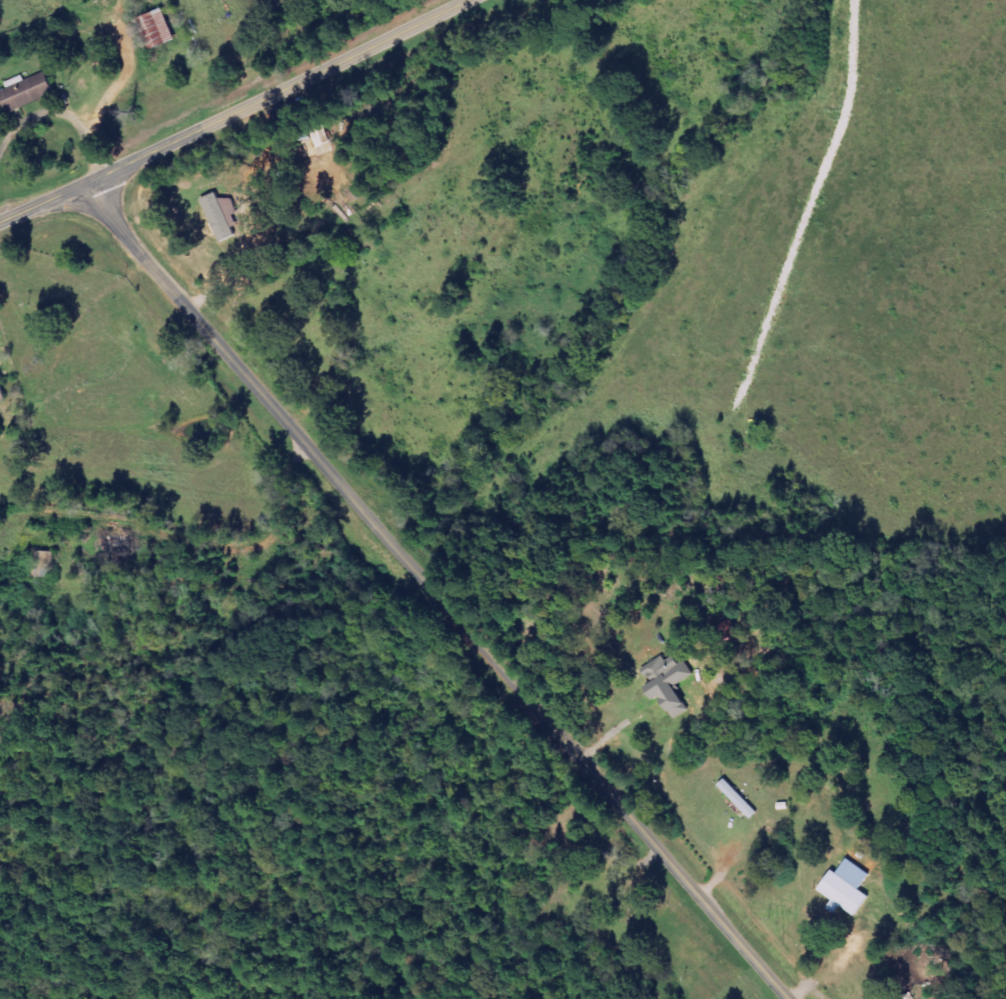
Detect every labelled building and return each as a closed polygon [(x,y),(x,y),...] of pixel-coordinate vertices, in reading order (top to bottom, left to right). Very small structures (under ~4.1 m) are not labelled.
[(139,16),(148,50),(173,43),(164,10),(139,16)] [(22,76),(4,83),(7,89),(0,92),(0,100),(6,114),(54,95),(45,73),(24,81),(22,76)] [(202,207),(207,219),(202,221),(209,237),(237,225),(233,216),(238,214),(230,195),(202,207)] [(34,577),(52,578),(53,553),(35,552),(34,577)] [(673,720),(688,710),(673,688),(692,675),(683,661),(678,665),(671,654),(643,672),(650,683),(643,688),(652,701),(658,698),(673,720)] [(855,917),(868,897),(858,891),(869,874),(846,859),(836,874),(830,870),(817,891),(832,901),(826,909),(835,915),(840,907),(855,917)]
